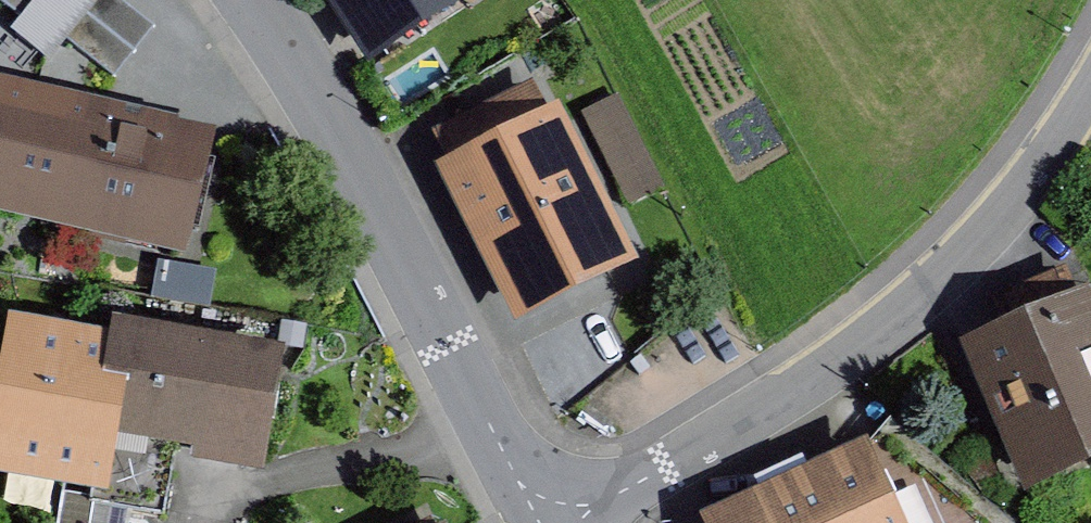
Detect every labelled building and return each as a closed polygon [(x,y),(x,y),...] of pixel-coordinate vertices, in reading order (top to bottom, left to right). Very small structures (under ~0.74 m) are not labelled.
[(366,79),(471,11),(464,0),(314,0),(366,79)] [(189,256),(209,149),(86,127),(102,39),(0,21),(0,222),(189,256)] [(455,154),(563,104),(549,74),(441,124),(455,154)] [(630,219),(664,202),(616,108),(582,125),(630,219)] [(556,126),(435,188),(514,341),(635,279),(556,126)] [(963,356),(1027,506),(1090,479),(1090,312),(1087,303),(963,356)] [(279,363),(110,336),(105,367),(91,456),(260,483),(279,363)] [(87,484),(91,456),(105,367),(20,354),(2,471),(87,484)] [(719,522),(894,522),(863,457),(719,522)]
